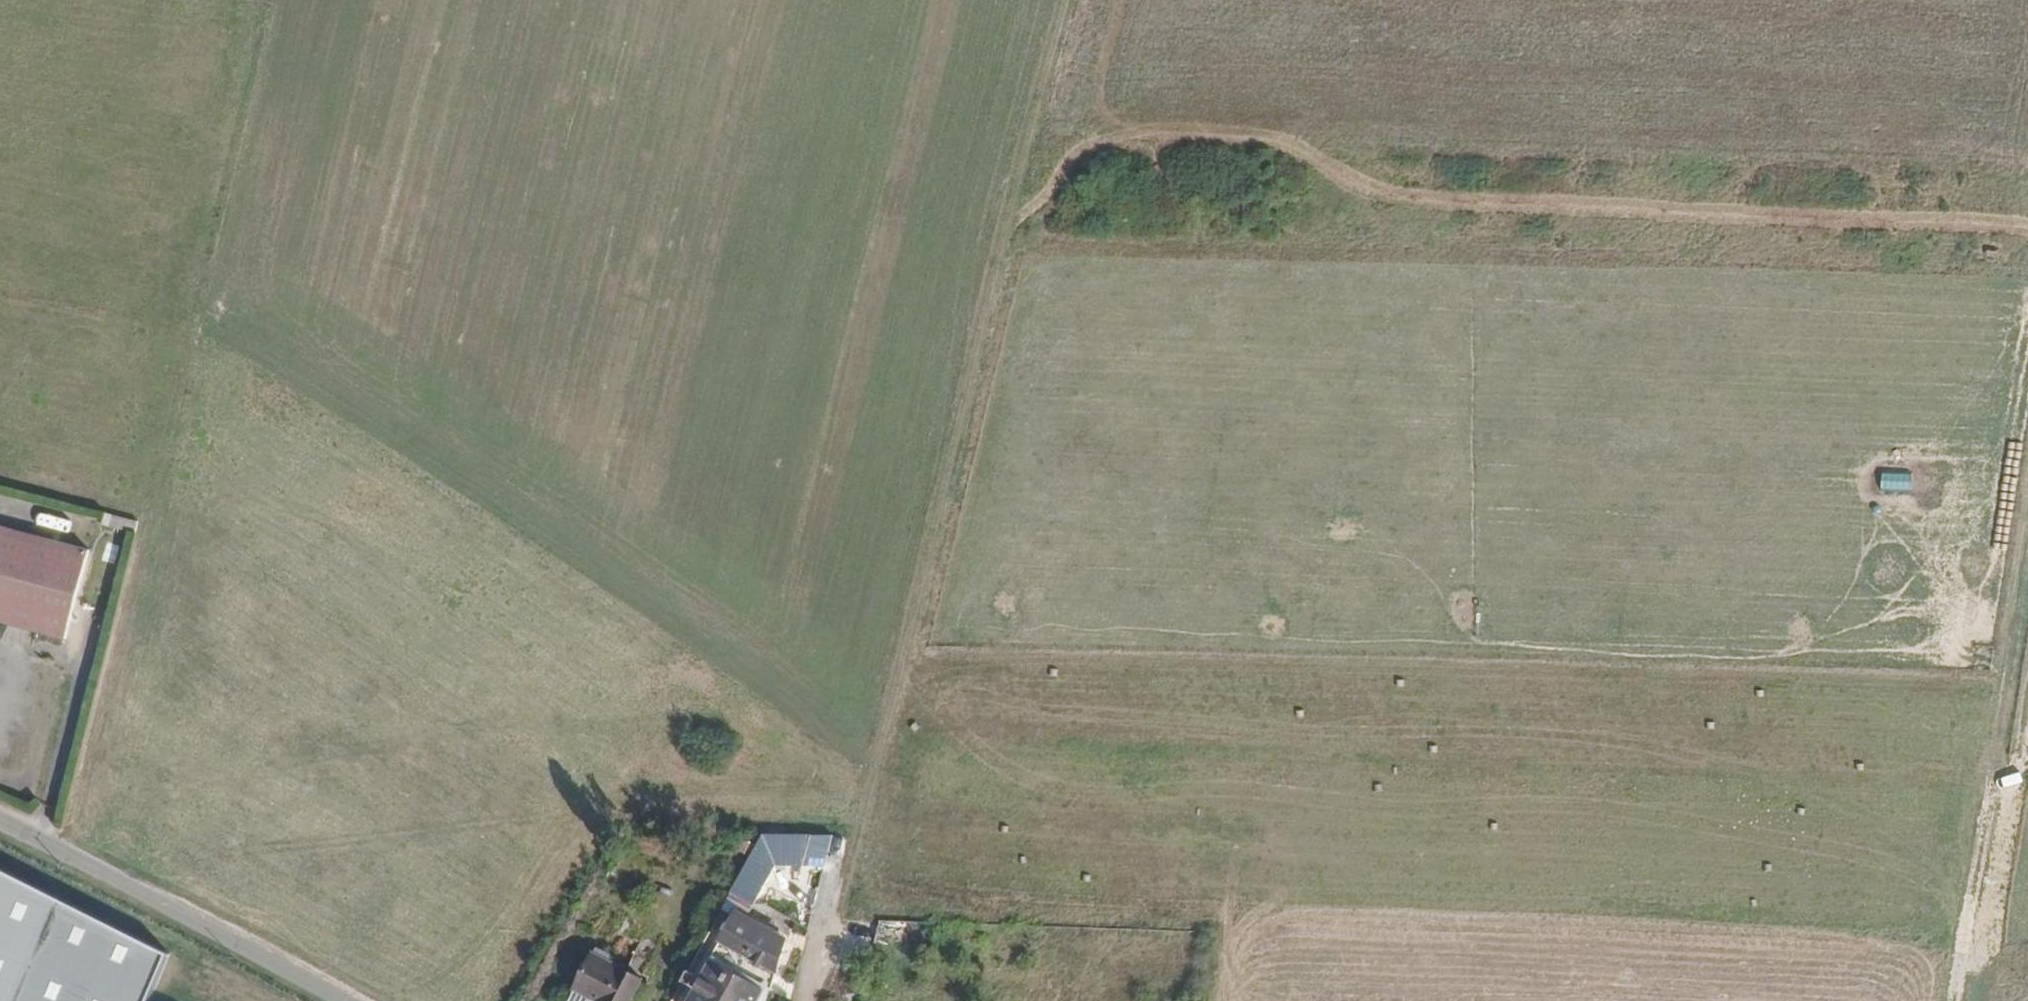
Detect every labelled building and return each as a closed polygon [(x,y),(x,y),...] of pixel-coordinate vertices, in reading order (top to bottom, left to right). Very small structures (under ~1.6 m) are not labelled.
[(91,552),(0,527),(0,625),(66,643),(91,552)] [(774,978),(781,946),(738,922),(751,899),(753,900),(770,870),(822,871),(830,840),(756,840),(716,914),(730,922),(688,1000),(762,1000),(774,978)] [(0,865),(0,1000),(151,1000),(170,955),(0,865)] [(595,961),(575,994),(587,1000),(630,1000),(639,988),(595,961)]
